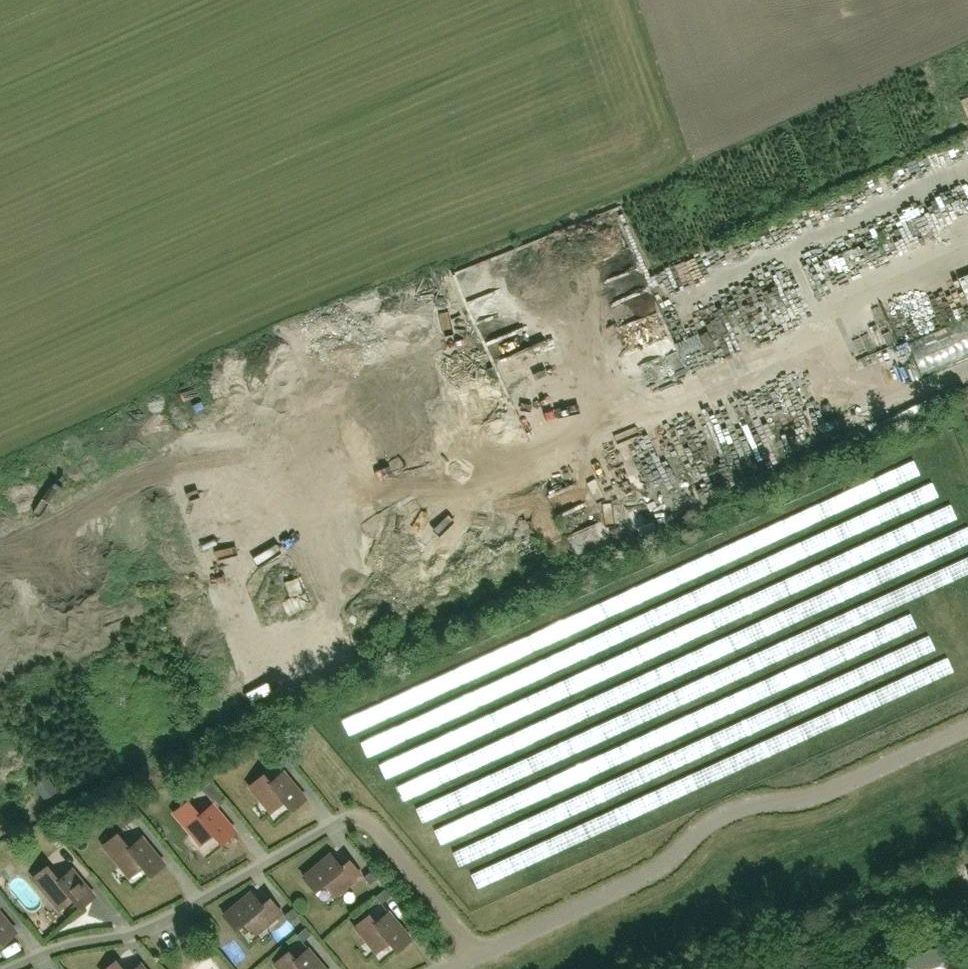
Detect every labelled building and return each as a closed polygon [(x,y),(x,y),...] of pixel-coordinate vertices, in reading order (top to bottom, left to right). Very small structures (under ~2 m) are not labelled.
[(525,503),(545,497),(542,487),(522,492),(525,503)] [(275,760),(280,767),(289,760),(284,753),(275,760)] [(270,782),(262,773),(248,784),(270,811),(284,800),(291,809),(306,798),(283,771),(270,782)] [(204,774),(195,782),(201,789),(210,781),(204,774)] [(199,814),(187,800),(173,812),(183,823),(200,844),(204,840),(213,833),(221,842),(235,830),(212,803),(199,814)] [(128,847),(117,833),(102,845),(112,856),(129,876),(133,873),(142,866),(150,875),(164,863),(142,836),(128,847)] [(303,876),(315,890),(324,882),(335,895),(361,874),(349,859),(341,866),(330,853),(303,876)] [(58,879),(46,865),(32,877),(59,909),(72,898),(80,907),(94,895),(71,868),(58,879)] [(378,875),(373,869),(364,876),(369,883),(378,875)] [(390,895),(384,888),(375,896),(381,902),(390,895)] [(256,933),(281,911),(270,897),(262,904),(250,891),(223,913),(235,928),(244,920),(256,933)] [(290,921),(299,913),(293,907),(284,914),(290,921)] [(367,913),(353,925),(376,952),(389,941),(397,950),(411,938),(388,911),(375,922),(367,913)] [(2,943),(16,931),(0,912),(0,941),(2,943)] [(297,934),(302,940),(311,933),(306,926),(297,934)] [(907,968),(956,968),(957,967),(950,950),(942,947),(909,960),(906,968),(907,968)] [(273,962),(279,968),(326,968),(308,948),(295,959),(287,950),(273,962)] [(115,960),(104,968),(123,968),(115,960)]
